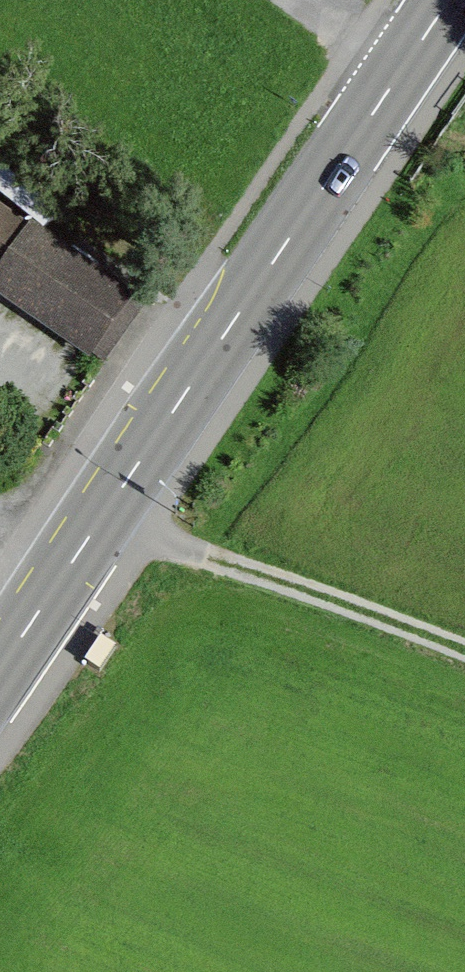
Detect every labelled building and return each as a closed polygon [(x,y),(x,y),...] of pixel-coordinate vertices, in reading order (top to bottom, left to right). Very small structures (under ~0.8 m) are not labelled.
[(0,212),(0,304),(95,367),(138,303),(0,212)]
